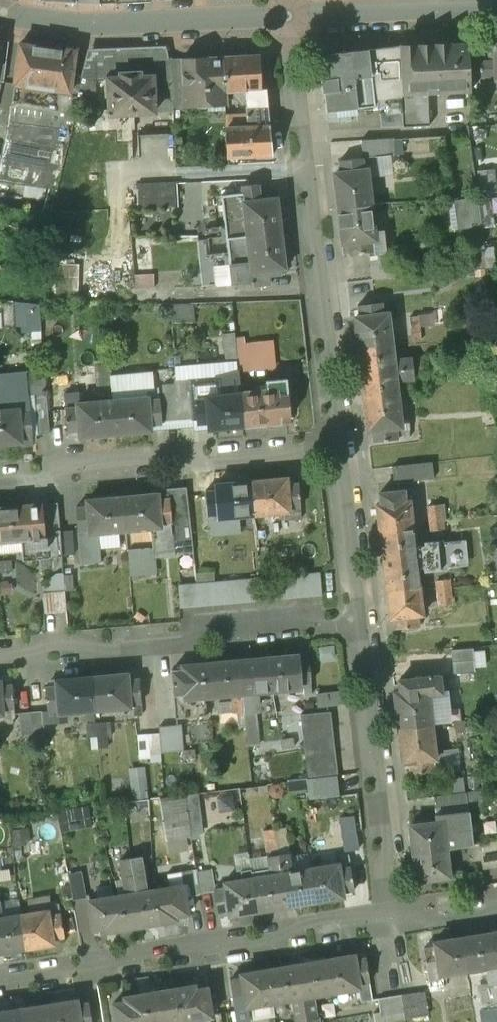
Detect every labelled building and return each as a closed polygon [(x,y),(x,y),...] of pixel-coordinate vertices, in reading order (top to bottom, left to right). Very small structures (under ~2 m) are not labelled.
[(463,43),(451,44),(454,91),(465,90),(463,43)] [(75,52),(20,44),(15,83),(58,90),(66,91),(69,91),(72,73),(75,52)] [(451,44),(399,46),(401,91),(401,94),(427,92),(454,91),(451,44)] [(493,44),(493,49),(487,50),(487,62),(494,61),(495,78),(495,80),(496,80),(496,44),(493,44)] [(399,46),(321,55),(323,79),(321,80),(323,92),(325,91),(328,121),(352,120),(350,108),(375,105),(373,94),(401,91),(399,46)] [(160,50),(89,55),(84,76),(83,78),(89,81),(89,82),(103,81),(102,79),(119,78),(119,74),(138,73),(138,77),(155,75),(156,95),(152,95),(153,113),(173,111),(173,108),(171,59),(164,59),(160,50)] [(260,54),(223,56),(225,92),(234,91),(234,96),(240,96),(240,103),(247,102),(246,96),(251,96),(251,91),(261,90),(261,89),(260,54)] [(223,56),(180,58),(182,107),(225,105),(225,92),(223,56)] [(180,58),(171,59),(173,108),(177,107),(182,107),(180,58)] [(487,62),(479,62),(480,79),(495,78),(494,61),(487,62)] [(84,76),(72,73),(69,91),(66,91),(66,96),(78,99),(83,78),(84,76)] [(138,73),(119,74),(119,78),(102,79),(103,81),(104,99),(108,99),(109,111),(109,116),(118,115),(153,113),(152,95),(156,95),(155,75),(138,77),(138,73)] [(83,78),(78,99),(78,101),(75,114),(88,114),(89,82),(89,81),(83,78)] [(88,114),(93,113),(109,111),(108,99),(104,99),(103,81),(89,82),(88,114)] [(58,90),(15,83),(12,101),(56,107),(58,90)] [(261,90),(251,91),(251,96),(246,96),(247,102),(247,113),(248,127),(269,126),(267,88),(261,89),(261,90)] [(78,101),(78,99),(66,96),(66,91),(58,90),(56,107),(12,101),(6,141),(0,172),(0,179),(56,187),(70,134),(75,114),(78,101)] [(401,91),(373,94),(375,105),(385,104),(385,113),(385,114),(402,113),(401,94),(401,91)] [(427,92),(401,94),(402,113),(403,126),(429,125),(427,92)] [(247,113),(225,114),(225,128),(248,127),(247,113)] [(402,113),(385,114),(385,113),(379,114),(381,127),(403,126),(402,113)] [(248,127),(225,128),(226,156),(227,156),(237,156),(271,154),(269,126),(248,127)] [(436,150),(434,135),(420,137),(423,152),(436,150)] [(393,138),(361,140),(362,158),(374,157),(374,158),(394,156),(393,138)] [(237,156),(227,156),(228,164),(237,164),(237,156)] [(374,157),(362,158),(363,165),(375,164),(374,158),(374,157)] [(362,158),(338,161),(340,172),(363,170),(363,165),(362,158)] [(496,192),(496,166),(478,167),(481,194),(496,192)] [(340,172),(334,173),(338,208),(371,204),(367,169),(340,172)] [(175,183),(135,185),(136,209),(177,207),(175,183)] [(270,191),(259,192),(258,184),(240,186),(241,192),(243,192),(244,201),(242,201),(247,237),(280,233),(281,232),(277,207),(278,207),(276,196),(271,197),(270,191)] [(394,190),(385,191),(387,202),(395,202),(394,190)] [(241,192),(220,195),(226,237),(247,237),(242,201),(244,201),(243,192),(241,192)] [(480,195),(457,196),(459,225),(482,224),(480,195)] [(371,204),(338,208),(342,244),(348,243),(372,240),(375,240),(375,234),(371,204)] [(488,227),(481,228),(482,236),(489,235),(488,227)] [(482,236),(481,228),(472,229),(473,237),(482,236)] [(280,233),(247,237),(250,262),(251,272),(279,268),(285,267),(284,257),(283,257),(280,233)] [(386,233),(375,234),(375,240),(372,240),(372,244),(384,243),(385,250),(373,251),(363,252),(366,280),(391,277),(386,233)] [(247,237),(226,237),(228,265),(250,262),(247,237)] [(134,239),(135,262),(144,263),(144,250),(153,249),(152,238),(134,239)] [(372,240),(348,243),(349,254),(363,252),(373,251),(372,244),(372,240)] [(384,243),(372,244),(373,251),(385,250),(384,243)] [(493,257),(485,258),(486,268),(486,269),(494,267),(493,257)] [(154,263),(144,263),(135,262),(132,262),(135,287),(153,287),(154,263)] [(250,262),(228,265),(231,285),(250,282),(250,283),(253,283),(254,286),(270,284),(269,275),(280,274),(279,268),(251,272),(250,262)] [(81,301),(81,263),(59,263),(59,301),(81,301)] [(495,275),(494,267),(486,269),(487,276),(495,275)] [(486,269),(486,268),(465,270),(467,283),(488,281),(487,276),(486,269)] [(43,329),(42,298),(5,299),(6,322),(24,321),(24,329),(43,329)] [(382,302),(357,305),(359,316),(383,313),(383,309),(382,302)] [(359,316),(355,316),(358,344),(391,340),(388,313),(383,313),(359,316)] [(418,316),(409,317),(411,328),(420,328),(418,316)] [(420,328),(411,328),(412,340),(421,339),(420,328)] [(234,335),(222,336),(223,347),(235,345),(234,335)] [(391,340),(358,344),(358,345),(359,345),(362,374),(395,370),(393,359),(391,340)] [(235,345),(238,371),(255,369),(252,343),(235,345)] [(411,357),(393,359),(395,370),(413,367),(412,361),(411,357)] [(424,359),(412,361),(413,367),(425,366),(424,359)] [(120,364),(109,365),(110,384),(122,383),(120,364)] [(94,366),(78,367),(78,374),(76,374),(77,386),(93,385),(92,372),(95,372),(94,366)] [(425,366),(413,367),(414,379),(426,378),(425,366)] [(413,367),(395,370),(396,381),(414,379),(413,367)] [(17,408),(16,399),(14,369),(0,370),(0,410),(17,408)] [(395,370),(362,374),(366,403),(365,403),(398,399),(396,381),(395,370)] [(238,371),(214,376),(214,382),(204,383),(205,395),(206,395),(241,392),(238,371)] [(174,379),(175,387),(178,422),(193,420),(189,378),(174,379)] [(268,381),(268,390),(276,389),(276,392),(280,392),(279,380),(268,381)] [(287,380),(279,380),(280,392),(288,391),(287,380)] [(204,383),(193,384),(194,400),(195,400),(206,399),(206,395),(205,395),(204,383)] [(162,387),(165,430),(178,429),(178,422),(175,387),(162,387)] [(268,390),(241,392),(244,426),(279,423),(278,416),(276,392),(276,389),(268,390)] [(280,392),(276,392),(278,416),(290,415),(288,391),(280,392)] [(241,392),(206,395),(206,399),(208,423),(208,429),(244,426),(241,392)] [(77,394),(64,395),(65,407),(75,406),(75,403),(78,403),(77,394)] [(45,396),(28,398),(29,411),(31,434),(48,432),(45,396)] [(147,397),(112,400),(115,433),(150,430),(149,424),(147,400),(147,397)] [(28,398),(16,399),(17,408),(18,408),(19,412),(29,411),(28,398)] [(151,399),(147,400),(149,424),(160,423),(158,399),(151,399)] [(206,399),(195,400),(197,424),(208,423),(206,399)] [(398,399),(365,403),(368,431),(372,431),(396,428),(401,428),(398,399)] [(78,403),(75,403),(75,406),(78,430),(78,436),(115,433),(112,400),(78,403)] [(75,406),(65,407),(67,431),(78,430),(75,406)] [(21,441),(21,435),(19,412),(18,408),(17,408),(0,410),(0,443),(21,441)] [(29,411),(19,412),(21,435),(31,434),(29,411)] [(396,428),(372,431),(373,441),(398,439),(397,432),(396,428)] [(429,462),(389,466),(391,484),(431,480),(429,462)] [(286,478),(250,481),(253,514),(285,511),(289,511),(289,507),(287,483),(286,478)] [(250,481),(215,484),(215,490),(217,514),(218,518),(253,514),(250,481)] [(298,482),(287,483),(289,507),(293,507),(300,506),(298,482)] [(186,486),(156,490),(156,493),(157,493),(169,492),(170,498),(187,496),(186,486)] [(215,490),(204,491),(206,515),(213,514),(217,514),(215,490)] [(404,490),(379,493),(380,503),(405,501),(404,490)] [(156,493),(122,497),(125,530),(151,528),(151,527),(160,527),(160,523),(158,499),(157,493),(156,493)] [(170,498),(169,498),(171,522),(173,546),(192,544),(187,496),(170,498)] [(122,497),(86,500),(89,529),(89,533),(98,532),(125,530),(122,497)] [(169,498),(158,499),(160,523),(171,522),(169,498)] [(380,503),(376,504),(380,532),(413,528),(410,500),(405,501),(380,503)] [(441,504),(428,505),(430,522),(443,521),(441,504)] [(0,508),(0,541),(26,539),(31,538),(31,535),(28,511),(28,505),(0,508)] [(87,505),(75,506),(78,530),(89,529),(87,505)] [(289,511),(285,511),(286,523),(301,522),(301,518),(294,519),(293,507),(289,507),(289,511)] [(57,508),(44,509),(47,537),(46,537),(47,544),(61,543),(57,508)] [(39,510),(28,511),(31,535),(34,535),(42,534),(39,510)] [(443,521),(430,522),(431,531),(444,529),(443,521)] [(160,527),(151,527),(151,528),(153,548),(154,556),(174,554),(173,546),(171,522),(160,523),(160,527)] [(413,528),(380,532),(381,532),(384,561),(416,558),(415,547),(413,528)] [(89,529),(78,530),(81,564),(101,562),(98,532),(89,533),(89,529)] [(265,530),(257,531),(257,539),(265,538),(265,530)] [(42,534),(34,535),(35,547),(43,546),(42,534)] [(31,535),(31,538),(26,539),(27,548),(35,547),(34,535),(31,535)] [(61,543),(47,544),(48,557),(61,556),(60,555),(61,555),(61,543)] [(192,544),(173,546),(174,554),(193,552),(192,544)] [(461,544),(433,547),(434,556),(462,553),(461,544)] [(433,545),(415,547),(416,558),(434,556),(433,547),(433,545)] [(149,548),(127,550),(130,575),(151,574),(149,548)] [(462,553),(434,556),(435,564),(463,561),(462,553)] [(434,556),(416,558),(418,569),(435,567),(435,564),(434,556)] [(416,558),(384,561),(388,590),(386,590),(387,591),(420,587),(418,569),(416,558)] [(193,559),(177,560),(178,570),(194,568),(193,559)] [(0,561),(0,570),(11,570),(10,560),(0,561)] [(194,568),(178,570),(180,584),(196,583),(194,568)] [(63,575),(64,591),(81,589),(80,573),(63,575)] [(320,573),(308,574),(310,596),(321,595),(320,573)] [(308,574),(296,575),(298,597),(310,596),(308,574)] [(296,575),(260,578),(262,600),(298,597),(296,575)] [(260,578),(196,583),(198,605),(262,600),(260,578)] [(449,579),(437,581),(438,589),(450,588),(449,579)] [(180,584),(178,585),(180,607),(198,605),(196,583),(180,584)] [(420,587),(387,591),(390,619),(394,618),(418,616),(423,615),(420,587)] [(450,588),(438,589),(440,606),(452,605),(450,588)] [(64,591),(53,592),(55,612),(66,611),(64,591)] [(53,592),(43,592),(45,613),(55,612),(53,592)] [(418,616),(394,618),(395,629),(419,627),(418,616)] [(455,648),(458,677),(484,675),(483,665),(493,664),(491,644),(455,648)] [(296,655),(269,657),(269,658),(272,691),(299,688),(299,683),(297,659),(296,655)] [(269,658),(239,661),(242,693),(253,692),(272,691),(269,658)] [(308,658),(297,659),(299,683),(302,683),(310,682),(308,658)] [(239,661),(210,664),(212,696),(231,694),(242,693),(239,661)] [(210,663),(182,665),(182,670),(184,694),(185,698),(189,698),(212,696),(210,664),(210,663)] [(182,670),(172,670),(174,695),(184,694),(182,670)] [(126,674),(91,677),(94,710),(129,707),(129,704),(127,680),(126,674)] [(445,675),(435,676),(436,683),(424,685),(424,689),(427,688),(430,706),(448,704),(445,675)] [(435,676),(423,678),(424,685),(436,683),(435,676)] [(91,677),(55,680),(56,685),(58,709),(58,713),(63,713),(94,710),(91,677)] [(423,678),(399,681),(400,691),(424,689),(424,685),(423,678)] [(138,679),(127,680),(129,704),(133,704),(140,703),(138,679)] [(310,682),(302,683),(303,695),(311,694),(310,682)] [(0,685),(2,709),(6,709),(13,708),(11,684),(0,685)] [(56,685),(45,686),(47,710),(58,709),(56,685)] [(400,691),(394,692),(399,727),(432,724),(430,706),(427,688),(400,691)] [(253,692),(242,693),(243,711),(254,711),(253,692)] [(242,693),(231,694),(233,712),(243,711),(242,693)] [(184,694),(174,695),(175,715),(190,713),(189,698),(185,698),(184,694)] [(140,703),(133,704),(134,715),(141,714),(140,703)] [(13,708),(6,709),(7,721),(14,721),(13,708)] [(58,713),(58,709),(47,710),(48,722),(64,721),(63,713),(58,713)] [(461,709),(453,710),(454,722),(462,721),(461,709)] [(42,711),(30,712),(32,734),(44,733),(42,711)] [(243,711),(233,712),(234,724),(245,724),(243,711)] [(254,711),(243,711),(245,724),(255,723),(254,711)] [(30,712),(19,713),(20,735),(32,734),(30,712)] [(330,712),(301,715),(308,779),(336,776),(330,712)] [(462,721),(454,722),(456,734),(464,733),(462,721)] [(94,723),(85,724),(86,736),(95,735),(94,723)] [(105,723),(96,724),(98,743),(107,742),(105,723)] [(257,737),(255,723),(245,724),(246,738),(257,737)] [(181,724),(159,726),(159,733),(161,752),(183,751),(183,750),(181,724)] [(245,724),(234,724),(235,739),(246,738),(245,724)] [(432,724),(399,727),(403,764),(408,763),(432,760),(436,760),(432,724)] [(159,733),(148,734),(149,754),(161,753),(159,733)] [(148,734),(137,735),(139,759),(150,758),(149,754),(148,734)] [(292,739),(280,741),(281,749),(294,746),(292,739)] [(183,750),(183,751),(183,759),(195,758),(194,750),(183,750)] [(432,760),(408,763),(410,773),(434,770),(433,763),(432,760)] [(445,761),(433,763),(434,770),(446,769),(445,761)] [(133,765),(134,792),(149,792),(147,764),(133,765)] [(15,771),(2,773),(4,782),(16,780),(15,771)] [(308,779),(306,779),(309,798),(339,795),(336,776),(308,779)] [(196,792),(184,794),(188,825),(200,824),(196,792)] [(466,793),(433,796),(435,809),(468,805),(466,793)] [(176,826),(188,825),(184,794),(173,795),(176,826)] [(86,806),(56,809),(58,826),(88,823),(86,806)] [(469,811),(435,815),(435,822),(443,821),(446,849),(446,850),(470,845),(473,845),(473,844),(469,811)] [(353,817),(339,819),(345,851),(358,848),(353,817)] [(435,822),(410,825),(413,853),(446,849),(443,821),(435,822)] [(201,832),(200,824),(188,825),(189,833),(201,832)] [(188,825),(176,826),(177,834),(189,833),(188,825)] [(478,844),(481,860),(483,869),(496,866),(496,840),(478,844)] [(283,842),(277,843),(278,855),(285,854),(283,842)] [(277,843),(270,844),(271,856),(278,855),(277,843)] [(478,844),(473,844),(473,845),(470,845),(472,861),(481,860),(478,844)] [(40,847),(29,849),(30,857),(42,855),(40,847)] [(446,849),(413,853),(416,881),(450,877),(450,876),(449,869),(446,850),(446,849)] [(285,854),(278,855),(281,873),(292,871),(289,853),(285,854)] [(348,854),(341,855),(343,868),(350,866),(348,854)] [(271,856),(267,856),(270,874),(281,873),(278,855),(271,856)] [(131,862),(133,874),(139,873),(137,861),(131,862)] [(118,895),(124,894),(121,876),(133,874),(131,862),(110,865),(118,895)] [(338,864),(310,868),(315,900),(316,901),(343,896),(342,893),(338,868),(338,864)] [(343,868),(338,868),(342,893),(354,891),(350,866),(343,868)] [(460,867),(449,869),(450,876),(461,874),(460,867)] [(292,871),(281,873),(286,905),(315,900),(310,868),(292,871)] [(209,869),(195,871),(201,904),(202,908),(215,906),(209,869)] [(171,875),(173,886),(183,885),(186,906),(201,904),(195,871),(171,875)] [(81,872),(68,874),(72,897),(85,895),(81,872)] [(139,873),(133,874),(135,892),(146,890),(143,872),(139,873)] [(270,874),(252,877),(257,909),(286,905),(281,873),(270,874)] [(133,874),(121,876),(124,894),(135,892),(133,874)] [(229,876),(212,878),(218,912),(229,911),(224,882),(230,881),(229,876)] [(230,881),(224,882),(229,911),(230,915),(257,910),(257,909),(252,877),(230,881)] [(173,886),(153,889),(155,905),(159,904),(162,922),(176,919),(175,915),(187,913),(186,906),(183,885),(173,886)] [(146,890),(135,892),(141,925),(162,922),(159,904),(155,905),(153,889),(146,890)] [(124,894),(118,895),(120,911),(116,911),(119,928),(129,927),(141,925),(135,892),(124,894)] [(118,895),(88,900),(92,928),(104,926),(105,931),(119,928),(116,911),(120,911),(118,895)] [(59,913),(57,900),(50,902),(52,914),(59,913)] [(47,910),(20,915),(25,947),(25,948),(52,943),(52,939),(48,915),(47,910)] [(52,914),(48,915),(52,939),(62,937),(59,913),(52,914)] [(0,918),(0,951),(25,947),(20,915),(1,917),(0,918)] [(129,927),(119,928),(122,944),(132,942),(129,927)] [(491,934),(462,939),(467,971),(485,968),(496,966),(491,934)] [(462,938),(434,942),(435,946),(439,970),(440,975),(467,971),(462,939),(462,938)] [(435,946),(424,948),(428,972),(435,971),(439,970),(435,946)] [(354,955),(326,960),(326,961),(331,992),(359,988),(354,959),(354,955)] [(365,957),(354,959),(358,983),(362,982),(369,981),(365,957)] [(326,961),(296,965),(302,997),(313,995),(331,992),(326,961)] [(296,965),(267,970),(272,1002),(302,997),(296,965)] [(485,968),(488,989),(492,989),(496,988),(496,974),(496,966),(485,968)] [(267,969),(239,974),(240,977),(244,1002),(245,1006),(257,1004),(272,1002),(267,970),(267,969)] [(442,989),(440,975),(439,970),(435,971),(436,983),(430,984),(431,991),(442,989)] [(436,983),(435,971),(428,972),(430,984),(436,983)] [(240,977),(229,979),(233,1004),(240,1003),(244,1002),(240,977)] [(369,981),(362,982),(364,994),(371,993),(369,981)] [(358,983),(359,988),(362,1004),(372,1003),(371,993),(364,994),(362,982),(358,983)] [(205,987),(193,989),(193,984),(180,986),(182,1002),(178,1003),(181,1019),(196,1017),(210,1015),(205,987)] [(158,990),(163,1021),(164,1021),(174,1020),(181,1019),(178,1003),(182,1002),(180,986),(158,990)] [(488,989),(492,1009),(496,1008),(496,1000),(494,1000),(492,989),(488,989)] [(136,994),(139,1009),(143,1009),(145,1021),(163,1021),(158,990),(136,994)] [(428,991),(401,995),(405,1021),(432,1016),(428,991)] [(123,996),(124,1000),(112,1002),(115,1021),(145,1021),(143,1009),(139,1009),(136,994),(123,996)] [(313,995),(302,997),(305,1018),(316,1016),(313,995)] [(401,995),(384,998),(386,1011),(377,1012),(379,1021),(398,1021),(405,1021),(401,995)] [(302,997),(291,999),(294,1020),(305,1018),(302,997)] [(48,1004),(48,1005),(51,1021),(79,1021),(76,1004),(75,1000),(48,1004)] [(76,1004),(79,1021),(90,1021),(86,1002),(76,1004)] [(257,1004),(245,1006),(244,1002),(240,1003),(242,1014),(247,1014),(248,1021),(260,1021),(257,1004)] [(240,1003),(233,1004),(235,1016),(242,1014),(240,1003)] [(18,1010),(20,1021),(51,1021),(48,1005),(18,1010)] [(0,1013),(0,1021),(20,1021),(18,1010),(0,1013)]
